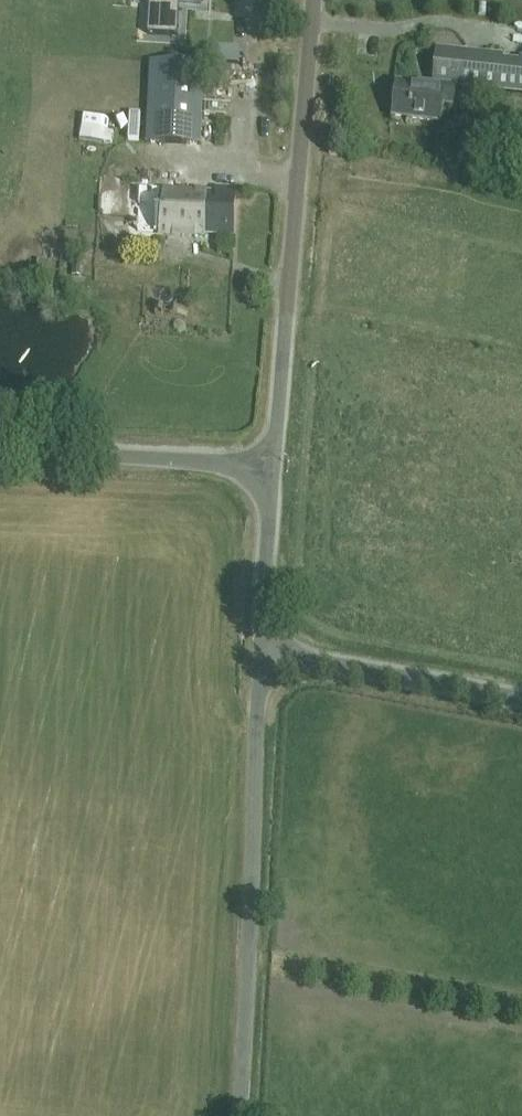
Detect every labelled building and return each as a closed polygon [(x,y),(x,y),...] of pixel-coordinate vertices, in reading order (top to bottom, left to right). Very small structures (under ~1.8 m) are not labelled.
[(148,33),(178,35),(179,9),(178,9),(178,1),(201,3),(201,0),(150,0),(148,33)] [(437,47),(432,89),(396,85),(392,115),(439,120),(441,102),(453,104),(455,84),(521,92),(521,57),(437,47)] [(150,61),(147,140),(199,142),(203,63),(150,61)] [(157,187),(155,229),(233,232),(235,187),(216,186),(215,190),(157,187)]
